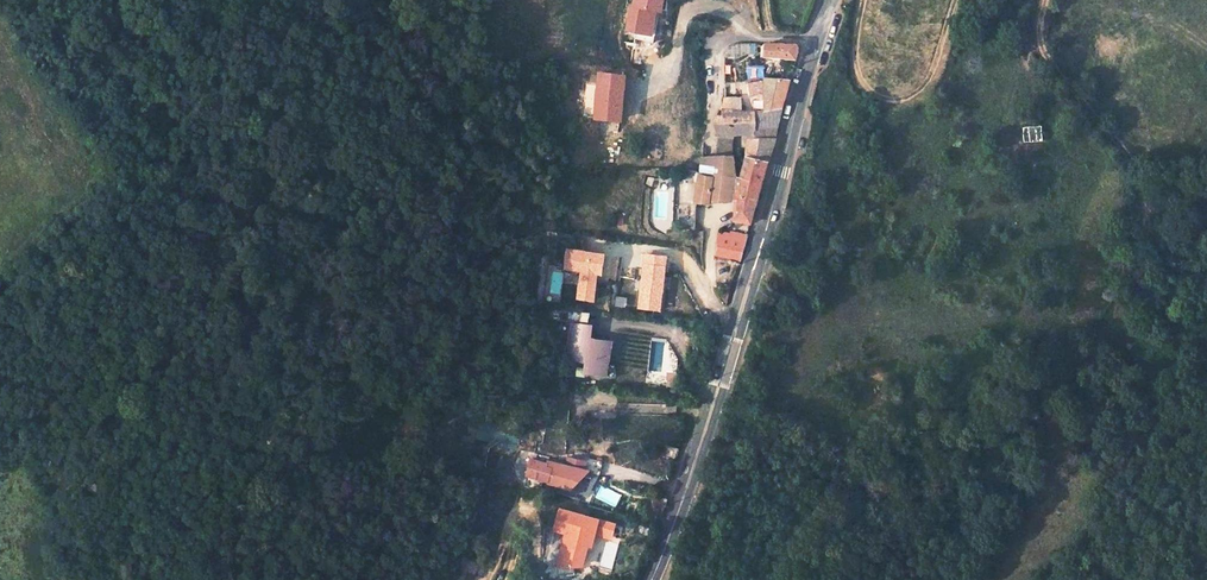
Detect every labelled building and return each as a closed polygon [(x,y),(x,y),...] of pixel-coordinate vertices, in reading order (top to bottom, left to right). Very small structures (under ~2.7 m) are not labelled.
[(154,43),(149,50),(154,54),(159,46),(154,43)] [(726,49),(725,56),(738,57),(749,53),(750,43),(734,44),(730,45),(728,47),(726,49)] [(766,43),(764,55),(796,59),(798,51),(798,49),(797,46),(796,45),(794,43),(793,43),(766,43)] [(764,77),(764,69),(750,67),(747,84),(764,81),(764,77)] [(747,84),(753,111),(781,107),(789,79),(764,77),(764,81),(747,84)] [(724,97),(722,108),(722,115),(716,115),(714,124),(717,136),(732,137),(732,131),(747,131),(745,155),(745,156),(767,161),(773,138),(753,137),(753,111),(742,110),(741,97),(724,97)] [(781,107),(753,111),(753,137),(773,138),(772,135),(774,125),(777,123),(781,107)] [(1039,127),(1024,130),(1026,145),(1042,141),(1039,127)] [(717,136),(716,156),(732,156),(732,137),(717,136)] [(699,171),(695,201),(706,201),(712,156),(711,156),(705,156),(701,156),(699,171)] [(736,176),(732,156),(716,156),(712,156),(706,201),(736,199),(741,198),(740,188),(734,187),(736,176)] [(767,161),(745,156),(739,178),(736,176),(734,187),(740,188),(741,198),(757,198),(767,161)] [(750,223),(757,198),(741,198),(736,199),(733,219),(750,223)] [(622,214),(615,213),(614,225),(620,226),(622,214)] [(739,260),(747,235),(717,232),(716,242),(718,243),(715,255),(739,260)] [(591,301),(595,274),(599,275),(602,256),(565,251),(563,269),(580,271),(576,299),(591,301)] [(1118,292),(1112,286),(1104,295),(1111,301),(1118,292)] [(586,324),(587,314),(560,311),(559,321),(586,324)] [(567,362),(589,365),(588,375),(607,377),(611,342),(587,339),(589,326),(573,324),(571,343),(569,343),(567,362)] [(661,444),(658,455),(675,460),(678,449),(661,444)] [(544,463),(528,459),(524,474),(542,479),(543,477),(548,479),(547,483),(571,489),(587,470),(545,461),(544,463)] [(585,569),(597,515),(557,506),(552,530),(563,533),(556,563),(585,569)] [(612,538),(616,521),(600,517),(596,534),(612,538)] [(463,556),(459,568),(465,571),(473,574),(478,563),(463,556)] [(454,579),(462,579),(465,571),(459,568),(454,579)]
